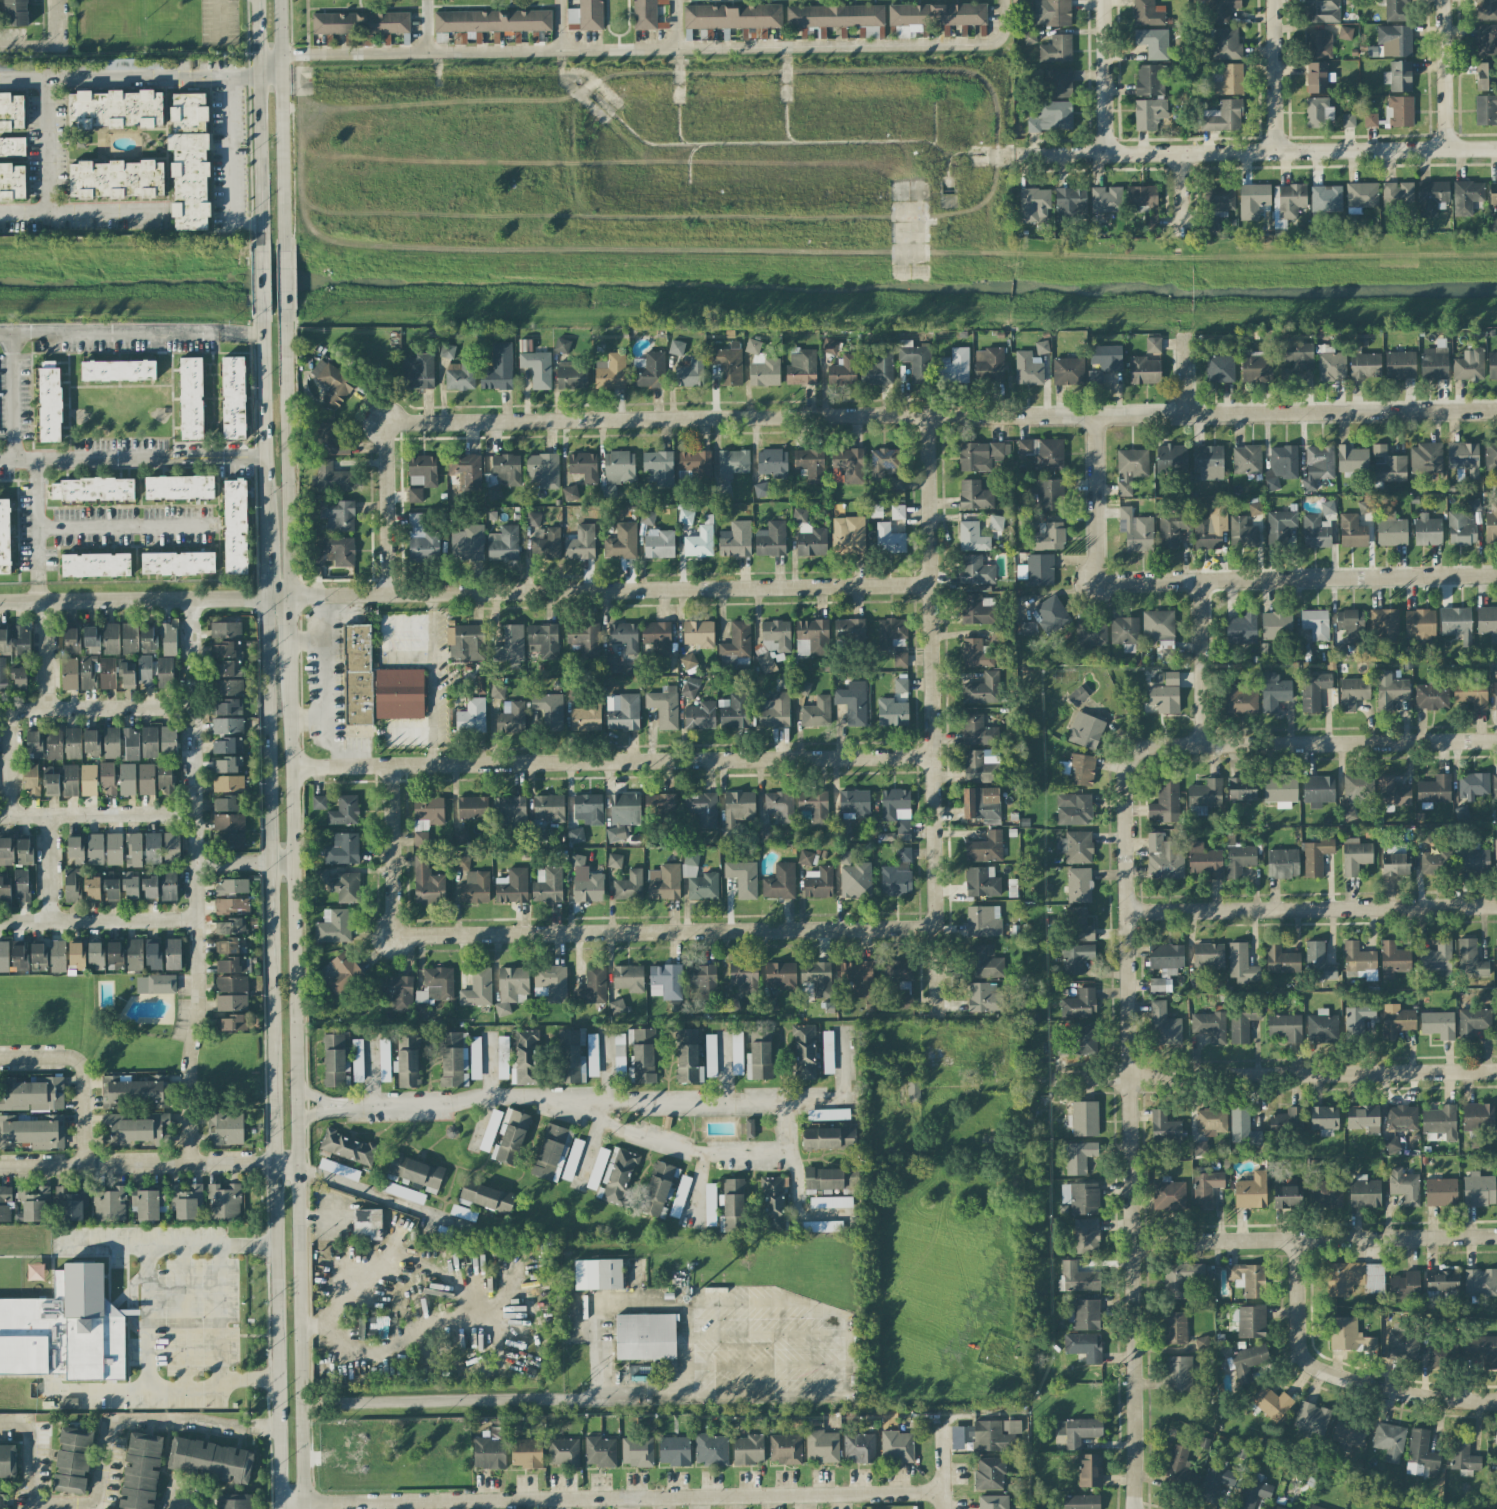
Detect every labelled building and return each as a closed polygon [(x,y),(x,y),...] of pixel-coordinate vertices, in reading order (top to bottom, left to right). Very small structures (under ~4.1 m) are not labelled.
[(4,26),(27,26),(27,0),(4,0),(4,26)] [(602,0),(579,0),(579,8),(566,9),(567,30),(603,30),(602,0)] [(667,29),(667,22),(656,23),(656,0),(633,0),(633,29),(667,29)] [(1034,26),(1070,25),(1070,0),(1033,0),(1034,26)] [(1165,6),(1153,5),(1153,0),(1133,0),(1133,25),(1164,26),(1165,6)] [(1240,0),(1208,0),(1208,24),(1229,23),(1228,8),(1241,8),(1240,0)] [(1339,0),(1305,0),(1305,23),(1339,22),(1339,0)] [(1385,21),(1409,21),(1408,0),(1385,0),(1385,21)] [(1475,20),(1496,20),(1496,0),(1474,0),(1475,20)] [(888,5),(888,26),(921,25),(922,37),(928,37),(928,25),(986,24),(986,4),(888,5)] [(683,5),(684,28),(742,28),(742,38),(753,38),(753,29),(760,29),(760,39),(766,39),(766,28),(781,27),(781,5),(683,5)] [(786,6),(787,27),(819,27),(819,39),(825,39),(825,27),(858,26),(858,38),(884,38),(883,5),(786,6)] [(434,12),(435,43),(447,43),(447,32),(454,32),(454,44),(466,44),(466,41),(477,41),(477,31),(551,31),(551,11),(434,12)] [(312,14),(312,34),(410,33),(409,13),(312,14)] [(1411,56),(1411,25),(1376,26),(1377,44),(1383,44),(1383,57),(1411,56)] [(1477,25),(1477,55),(1496,55),(1496,25),(1477,25)] [(897,38),(908,38),(907,26),(897,27),(897,38)] [(1353,28),(1340,26),(1338,38),(1351,40),(1353,28)] [(1214,60),(1242,59),(1241,43),(1237,43),(1237,28),(1213,28),(1214,60)] [(1147,60),(1168,60),(1167,29),(1134,30),(1134,45),(1147,45),(1147,60)] [(1331,58),(1332,31),(1307,30),(1306,58),(1331,58)] [(1025,45),(1036,43),(1034,31),(1022,33),(1025,45)] [(1071,62),(1071,34),(1051,35),(1051,44),(1038,45),(1038,62),(1071,62)] [(1389,92),(1411,91),(1410,61),(1389,62),(1389,72),(1382,72),(1383,84),(1389,84),(1389,92)] [(1327,62),(1307,63),(1307,93),(1328,93),(1327,62)] [(1496,91),(1496,76),(1496,63),(1477,63),(1476,90),(1496,91)] [(1242,64),(1222,64),(1222,72),(1210,72),(1211,95),(1243,94),(1242,64)] [(1135,65),(1136,96),(1164,95),(1163,65),(1135,65)] [(1071,69),(1047,70),(1047,97),(1071,97),(1071,69)] [(162,127),(162,91),(68,92),(68,120),(76,120),(76,128),(162,127)] [(171,94),(171,134),(167,134),(167,150),(172,150),(172,230),(207,230),(206,217),(207,217),(207,93),(171,94)] [(0,95),(0,130),(24,130),(23,94),(0,95)] [(1475,125),(1496,125),(1496,95),(1474,96),(1475,125)] [(1413,96),(1387,97),(1387,108),(1390,108),(1390,127),(1413,126),(1413,96)] [(1328,97),(1305,98),(1306,128),(1326,127),(1326,120),(1333,120),(1333,106),(1328,107),(1328,97)] [(1157,130),(1157,114),(1166,114),(1166,99),(1134,100),(1135,131),(1157,130)] [(1240,130),(1240,116),(1242,116),(1242,99),(1219,100),(1219,110),(1200,110),(1200,131),(1240,130)] [(1072,130),(1071,101),(1037,102),(1037,117),(1027,117),(1027,131),(1072,130)] [(1364,127),(1377,127),(1376,113),(1363,114),(1364,127)] [(1354,127),(1354,114),(1345,114),(1344,127),(1354,127)] [(25,156),(24,138),(0,138),(0,156),(25,156)] [(163,161),(69,163),(69,199),(92,198),(92,197),(163,196),(163,161)] [(24,165),(0,165),(0,200),(25,200),(24,165)] [(1453,217),(1472,216),(1472,202),(1484,201),(1484,181),(1453,182),(1453,217)] [(1397,183),(1397,182),(1382,182),(1382,206),(1413,205),(1413,182),(1397,183)] [(1448,182),(1418,182),(1417,217),(1436,217),(1437,209),(1447,209),(1448,182)] [(1377,207),(1377,183),(1346,183),(1346,207),(1377,207)] [(1270,206),(1270,185),(1240,184),(1239,218),(1258,219),(1259,206),(1270,206)] [(1496,204),(1496,184),(1489,184),(1489,204),(1496,204)] [(1306,208),(1306,185),(1274,185),(1275,195),(1274,195),(1275,219),(1297,219),(1297,208),(1306,208)] [(1311,187),(1310,211),(1341,212),(1342,185),(1330,185),(1330,187),(1311,187)] [(1106,187),(1090,187),(1091,213),(1122,212),(1122,186),(1106,187)] [(1129,186),(1129,206),(1156,205),(1156,186),(1129,186)] [(1219,234),(1218,217),(1227,217),(1226,210),(1235,210),(1234,187),(1204,187),(1205,235),(1219,234)] [(1050,188),(1020,189),(1020,223),(1047,223),(1046,209),(1050,209),(1050,188)] [(1086,211),(1086,188),(1055,188),(1055,223),(1067,223),(1067,211),(1086,211)] [(1144,230),(1155,231),(1155,214),(1144,214),(1144,230)] [(554,351),(568,354),(570,340),(556,337),(554,351)] [(1146,354),(1160,353),(1160,337),(1145,337),(1146,354)] [(779,386),(779,358),(773,358),(758,354),(761,342),(748,338),(743,353),(749,361),(749,385),(779,386)] [(838,340),(823,338),(821,352),(836,355),(838,340)] [(519,352),(531,352),(531,340),(519,340),(519,352)] [(898,362),(910,362),(910,383),(930,383),(929,345),(911,345),(911,340),(897,340),(898,362)] [(683,355),(684,342),(670,341),(668,353),(683,355)] [(729,349),(710,349),(710,364),(722,364),(723,386),(741,385),(741,341),(729,341),(729,349)] [(1036,354),(1048,353),(1047,341),(1034,342),(1036,354)] [(480,389),(512,389),(511,342),(491,343),(492,370),(480,371),(480,389)] [(1312,342),(1280,343),(1281,364),(1289,364),(1290,369),(1313,368),(1312,342)] [(454,345),(440,345),(440,358),(454,359),(454,345)] [(1318,381),(1346,380),(1345,352),(1333,353),(1333,345),(1317,346),(1318,381)] [(968,347),(951,347),(951,357),(938,357),(938,383),(968,382),(968,347)] [(1447,378),(1448,348),(1421,347),(1421,378),(1447,378)] [(892,385),(892,348),(873,349),(874,364),(860,364),(860,385),(892,385)] [(1003,348),(974,349),(975,381),(1003,380),(1003,348)] [(815,385),(816,349),(791,349),(790,365),(786,365),(785,385),(815,385)] [(1452,380),(1483,379),(1483,349),(1464,349),(1464,358),(1451,359),(1452,380)] [(1031,350),(1015,351),(1015,385),(1042,384),(1042,357),(1031,358),(1031,350)] [(663,351),(645,352),(645,358),(632,359),(632,387),(664,386),(663,351)] [(551,389),(550,352),(518,353),(518,368),(531,368),(531,390),(551,389)] [(1385,352),(1385,379),(1415,379),(1415,352),(1385,352)] [(1496,380),(1496,352),(1488,352),(1488,380),(1496,380)] [(625,353),(607,353),(607,361),(595,361),(595,388),(625,388),(625,353)] [(1380,354),(1350,353),(1349,379),(1380,379),(1380,354)] [(689,363),(675,362),(674,385),(702,387),(704,355),(689,354),(689,363)] [(856,354),(842,354),(842,365),(826,366),(827,385),(856,384),(856,354)] [(245,439),(245,355),(222,355),(222,439),(245,439)] [(433,389),(433,355),(403,355),(402,388),(433,389)] [(1271,356),(1241,355),(1241,381),(1270,382),(1271,356)] [(180,440),(203,440),(203,356),(179,356),(180,440)] [(1129,384),(1160,383),(1160,360),(1146,360),(1146,356),(1129,357),(1129,384)] [(1234,356),(1205,356),(1206,383),(1234,382),(1234,356)] [(460,364),(446,364),(445,390),(474,390),(474,358),(461,358),(460,364)] [(1052,359),(1053,385),(1084,384),(1083,358),(1052,359)] [(309,375),(329,386),(321,400),(338,410),(355,380),(318,359),(309,375)] [(80,360),(80,380),(155,380),(155,360),(80,360)] [(39,442),(61,441),(60,361),(38,361),(39,442)] [(586,389),(586,361),(557,361),(557,389),(586,389)] [(350,455),(350,438),(345,438),(345,423),(317,423),(316,455),(350,455)] [(1063,439),(1020,439),(1020,454),(1038,454),(1038,471),(1063,470),(1063,439)] [(1478,479),(1478,442),(1447,443),(1447,469),(1468,469),(1468,479),(1478,479)] [(1496,470),(1496,442),(1484,442),(1484,470),(1496,470)] [(959,443),(958,471),(991,472),(991,459),(1009,459),(1010,443),(959,443)] [(1442,443),(1409,444),(1410,474),(1442,473),(1442,443)] [(1338,472),(1368,472),(1368,449),(1350,449),(1350,444),(1338,444),(1338,472)] [(1374,464),(1374,482),(1406,481),(1405,455),(1386,456),(1386,444),(1371,444),(1372,457),(1384,457),(1384,463),(1374,464)] [(1156,473),(1186,472),(1185,445),(1155,445),(1156,473)] [(1222,445),(1192,446),(1192,473),(1199,473),(1199,480),(1223,479),(1222,445)] [(1232,446),(1233,474),(1261,473),(1260,446),(1232,446)] [(1298,478),(1297,446),(1269,447),(1270,471),(1265,471),(1265,491),(1279,491),(1278,479),(1298,478)] [(1333,446),(1305,446),(1306,478),(1302,478),(1302,491),(1316,491),(1315,479),(1334,478),(1333,446)] [(844,468),(843,483),(863,484),(864,449),(831,448),(831,467),(844,468)] [(756,450),(757,474),(771,474),(771,479),(787,478),(787,449),(756,450)] [(806,484),(824,484),(823,449),(793,449),(793,469),(806,469),(806,484)] [(870,481),(884,480),(884,468),(900,468),(899,449),(870,449),(870,481)] [(718,450),(718,473),(748,473),(749,451),(718,450)] [(1118,450),(1118,480),(1117,480),(1117,497),(1130,497),(1130,476),(1148,476),(1148,450),(1118,450)] [(679,451),(678,480),(710,481),(711,452),(679,451)] [(634,452),(604,452),(604,484),(634,483),(634,452)] [(642,452),(642,471),(656,471),(656,487),(673,487),(672,452),(642,452)] [(596,453),(568,454),(568,474),(583,473),(583,484),(597,484),(596,453)] [(480,493),(481,455),(448,454),(447,492),(480,493)] [(520,485),(519,454),(491,455),(491,473),(485,474),(485,500),(501,499),(501,486),(520,485)] [(539,489),(558,489),(558,454),(526,454),(526,482),(539,482),(539,489)] [(436,456),(408,455),(408,486),(436,486),(436,456)] [(354,491),(354,470),(332,471),(332,458),(315,458),(315,475),(311,475),(311,491),(354,491)] [(214,476),(144,476),(144,499),(214,499),(214,476)] [(903,491),(904,477),(890,476),(890,490),(903,491)] [(134,500),(134,478),(50,478),(50,500),(134,500)] [(224,479),(224,573),(247,573),(247,479),(224,479)] [(993,509),(993,490),(980,490),(980,479),(959,480),(960,510),(993,509)] [(1063,480),(1037,479),(1037,511),(1063,511),(1063,480)] [(770,495),(767,481),(752,485),(755,499),(770,495)] [(578,501),(576,486),(562,487),(563,502),(578,501)] [(615,495),(614,487),(603,488),(604,497),(615,495)] [(422,488),(408,489),(408,502),(422,502),(422,488)] [(10,498),(0,498),(0,574),(10,574),(10,498)] [(1448,512),(1449,545),(1476,544),(1475,513),(1480,512),(1479,499),(1467,499),(1467,511),(1448,512)] [(318,518),(326,519),(326,531),(353,531),(354,501),(319,500),(318,518)] [(1322,515),(1335,513),(1333,500),(1320,502),(1322,515)] [(1373,512),(1371,500),(1357,503),(1359,515),(1373,512)] [(1249,515),(1261,514),(1260,503),(1248,504),(1249,515)] [(1490,503),(1490,512),(1486,512),(1485,543),(1496,544),(1496,503),(1490,503)] [(891,520),(905,519),(904,505),(890,505),(891,520)] [(1226,515),(1226,505),(1208,505),(1208,516),(1226,515)] [(1153,517),(1131,517),(1131,507),(1119,506),(1118,533),(1126,534),(1125,548),(1152,549),(1153,517)] [(807,509),(793,508),(792,521),(806,522),(807,509)] [(655,512),(640,511),(639,524),(653,525),(655,512)] [(1266,512),(1267,545),(1296,544),(1296,511),(1266,512)] [(525,525),(539,527),(541,514),(527,512),(525,525)] [(1178,550),(1179,529),(1188,529),(1188,513),(1159,512),(1159,549),(1178,550)] [(438,531),(425,531),(424,513),(407,513),(408,561),(439,560),(438,531)] [(1357,513),(1339,514),(1340,547),(1367,546),(1367,526),(1357,526),(1357,513)] [(1407,545),(1406,519),(1395,519),(1394,513),(1376,514),(1377,546),(1407,545)] [(1415,545),(1441,545),(1441,518),(1427,519),(1427,513),(1415,513),(1415,545)] [(1330,547),(1330,524),(1320,524),(1320,514),(1302,514),(1302,547),(1330,547)] [(712,515),(704,515),(704,524),(698,525),(698,536),(683,537),(683,557),(713,556),(712,515)] [(1001,531),(1004,517),(990,515),(988,529),(1001,531)] [(1211,516),(1194,516),(1193,549),(1222,549),(1223,529),(1210,529),(1211,516)] [(1257,526),(1246,526),(1246,516),(1229,516),(1230,547),(1258,547),(1257,526)] [(864,517),(831,518),(832,552),(865,551),(864,517)] [(784,556),(784,521),(767,520),(767,530),(754,530),(754,555),(784,556)] [(750,521),(730,521),(730,537),(718,537),(718,557),(750,556),(750,521)] [(978,521),(958,521),(959,551),(990,550),(990,536),(979,536),(978,521)] [(603,558),(636,558),(636,522),(615,522),(615,538),(603,538),(603,558)] [(905,552),(905,533),(889,533),(889,522),(876,522),(876,552),(905,552)] [(1063,522),(1044,522),(1044,533),(1031,533),(1031,551),(1064,549),(1063,522)] [(594,559),(594,523),(579,523),(579,558),(594,559)] [(483,560),(483,525),(463,525),(463,533),(451,533),(451,559),(483,560)] [(518,525),(500,525),(500,534),(487,533),(487,560),(517,561),(518,525)] [(531,555),(559,558),(561,534),(545,533),(545,529),(533,528),(531,555)] [(643,536),(644,557),(674,557),(673,530),(658,531),(658,535),(643,536)] [(353,567),(354,538),(322,537),(322,554),(310,553),(310,566),(323,566),(323,560),(334,560),(333,567),(353,567)] [(141,574),(215,574),(215,552),(141,552),(141,574)] [(61,576),(130,576),(130,553),(61,553),(61,576)] [(1053,586),(1053,554),(1026,554),(1026,585),(1053,586)] [(981,555),(960,555),(961,584),(995,583),(994,565),(981,565),(981,555)] [(961,624),(996,623),(995,598),(981,598),(981,593),(960,594),(961,624)] [(1070,623),(1056,595),(1030,608),(1044,636),(1070,623)] [(1470,608),(1440,608),(1440,635),(1461,634),(1462,647),(1471,647),(1470,608)] [(1371,610),(1372,642),(1398,641),(1397,609),(1371,610)] [(1300,611),(1300,629),(1310,629),(1311,642),(1328,641),(1328,610),(1300,611)] [(1336,611),(1336,630),(1346,630),(1346,643),(1364,643),(1363,610),(1336,611)] [(1405,610),(1405,639),(1417,639),(1418,644),(1434,644),(1433,610),(1405,610)] [(1141,611),(1142,641),(1160,641),(1161,661),(1174,660),(1172,611),(1141,611)] [(1292,638),(1291,611),(1261,612),(1262,638),(1292,638)] [(1226,618),(1226,643),(1256,643),(1256,612),(1243,613),(1243,617),(1226,618)] [(1138,617),(1110,618),(1110,644),(1122,644),(1122,653),(1134,653),(1134,644),(1138,644),(1138,617)] [(864,619),(833,620),(834,641),(865,640),(864,619)] [(906,647),(906,619),(875,619),(875,651),(892,651),(892,647),(906,647)] [(760,621),(761,641),(777,640),(777,652),(790,652),(789,620),(760,621)] [(795,656),(828,655),(827,620),(795,620),(795,656)] [(1106,621),(1075,620),(1074,645),(1106,646),(1106,621)] [(241,621),(210,621),(210,638),(241,638),(241,621)] [(713,621),(683,622),(683,645),(698,644),(698,648),(713,648),(713,621)] [(730,621),(730,643),(717,643),(718,665),(749,664),(749,621),(730,621)] [(137,653),(137,622),(121,622),(121,653),(137,653)] [(670,622),(641,623),(642,644),(653,643),(653,658),(671,657),(670,622)] [(1020,635),(1034,634),(1033,622),(1019,623),(1020,635)] [(118,623),(103,623),(103,654),(118,654),(118,623)] [(176,623),(161,623),(161,655),(176,655),(176,623)] [(343,624),(370,623),(371,723),(346,724),(343,624)] [(580,659),(599,658),(598,623),(565,625),(566,644),(580,643),(580,659)] [(637,654),(637,623),(608,624),(609,644),(624,643),(624,655),(637,654)] [(522,624),(503,625),(503,647),(492,647),(492,663),(509,662),(509,668),(522,668),(522,624)] [(15,657),(29,657),(29,625),(16,625),(15,657)] [(99,625),(83,625),(83,653),(99,653),(99,625)] [(485,660),(484,625),(446,626),(447,661),(485,660)] [(527,625),(527,652),(540,651),(540,660),(557,659),(557,625),(527,625)] [(140,653),(156,653),(156,626),(140,626),(140,653)] [(9,653),(9,627),(0,627),(0,653),(9,653)] [(64,627),(64,653),(79,653),(79,627),(64,627)] [(992,666),(991,646),(982,647),(981,638),(961,638),(962,667),(992,666)] [(763,674),(776,671),(774,662),(783,660),(782,653),(778,654),(775,640),(756,644),(763,674)] [(240,641),(212,641),(212,657),(240,656),(240,641)] [(1332,645),(1334,658),(1347,655),(1344,643),(1332,645)] [(907,653),(894,652),(893,667),(906,667),(907,653)] [(697,665),(693,653),(680,657),(684,669),(697,665)] [(604,674),(620,671),(617,654),(601,656),(604,674)] [(81,688),(97,688),(97,655),(81,655),(81,688)] [(137,655),(152,655),(152,686),(137,686),(137,655)] [(116,657),(100,657),(99,688),(115,688),(116,657)] [(157,657),(172,657),(172,687),(157,687),(157,657)] [(77,688),(77,658),(62,658),(62,688),(77,688)] [(241,660),(212,660),(212,676),(241,676),(241,660)] [(134,661),(118,661),(118,688),(134,688),(134,661)] [(1489,661),(1488,671),(1496,671),(1496,661),(1489,661)] [(11,689),(26,689),(26,665),(11,665),(11,689)] [(375,668),(423,668),(424,718),(376,718),(375,668)] [(998,670),(983,671),(984,683),(961,684),(962,705),(999,704),(998,670)] [(1331,674),(1309,675),(1309,670),(1299,670),(1300,714),(1319,713),(1319,689),(1331,688),(1331,674)] [(1148,706),(1157,706),(1157,714),(1179,714),(1178,672),(1164,672),(1164,687),(1148,687),(1148,706)] [(1277,681),(1277,672),(1261,672),(1262,714),(1276,713),(1276,701),(1291,701),(1291,680),(1277,681)] [(485,675),(477,675),(477,688),(486,687),(485,675)] [(694,700),(700,680),(686,676),(680,695),(694,700)] [(894,693),(907,692),(907,678),(893,679),(894,693)] [(1369,678),(1339,679),(1339,712),(1355,712),(1355,700),(1370,699),(1369,678)] [(242,679),(212,679),(212,695),(242,695),(242,679)] [(1376,680),(1377,711),(1393,711),(1392,700),(1409,700),(1409,679),(1376,680)] [(806,696),(811,684),(801,680),(796,692),(806,696)] [(865,727),(865,681),(847,681),(848,689),(833,690),(833,705),(846,704),(846,727),(865,727)] [(1414,709),(1448,709),(1448,681),(1429,681),(1429,685),(1414,685),(1414,709)] [(1486,681),(1453,682),(1453,705),(1470,705),(1471,710),(1487,709),(1486,681)] [(505,685),(491,684),(490,698),(504,699),(505,685)] [(1074,707),(1088,695),(1080,685),(1066,697),(1074,707)] [(1256,686),(1226,685),(1225,714),(1256,714),(1256,686)] [(677,730),(676,686),(661,686),(661,693),(644,693),(644,708),(657,708),(658,730),(677,730)] [(789,727),(788,691),(771,692),(771,700),(758,701),(759,728),(789,727)] [(718,727),(748,728),(749,693),(729,692),(729,700),(719,699),(718,727)] [(531,710),(543,709),(543,731),(563,731),(562,694),(530,695),(531,710)] [(638,730),(639,695),(606,694),(606,729),(638,730)] [(800,706),(801,726),(830,725),(829,694),(815,694),(815,706),(800,706)] [(242,714),(242,697),(212,698),(212,714),(242,714)] [(456,712),(455,732),(484,732),(485,697),(465,697),(465,712),(456,712)] [(908,725),(907,702),(893,703),(893,697),(877,698),(877,726),(908,725)] [(502,701),(503,713),(496,713),(496,732),(524,732),(524,701),(502,701)] [(715,728),(714,701),(699,701),(699,706),(684,707),(684,729),(715,728)] [(600,706),(570,705),(570,730),(600,730),(600,706)] [(1105,722),(1077,711),(1066,740),(1094,751),(1105,722)] [(998,727),(983,727),(982,714),(962,714),(963,745),(998,744),(998,727)] [(242,718),(212,718),(212,733),(242,733),(242,718)] [(141,726),(141,757),(157,757),(157,726),(141,726)] [(176,756),(176,726),(160,726),(160,756),(176,756)] [(62,727),(46,727),(45,759),(61,759),(62,727)] [(64,759),(80,759),(80,727),(64,727),(64,759)] [(103,727),(103,758),(119,758),(120,727),(103,727)] [(122,759),(138,759),(138,727),(122,727),(122,759)] [(99,757),(99,729),(83,729),(83,757),(99,757)] [(26,758),(41,758),(41,730),(26,730),(26,758)] [(242,753),(242,737),(212,737),(212,753),(242,753)] [(999,781),(998,750),(964,750),(965,782),(999,781)] [(1094,755),(1070,755),(1070,762),(1061,762),(1060,774),(1068,775),(1068,784),(1093,785),(1094,755)] [(212,772),(240,772),(240,756),(212,756),(212,772)] [(100,762),(100,794),(116,794),(116,762),(100,762)] [(152,762),(138,762),(138,794),(152,794),(152,762)] [(156,792),(172,792),(172,762),(156,762),(156,792)] [(23,763),(23,794),(39,794),(39,763),(23,763)] [(135,794),(135,763),(120,763),(120,794),(135,794)] [(78,795),(78,764),(62,764),(62,795),(78,795)] [(96,764),(80,764),(80,794),(96,794),(96,764)] [(58,766),(42,766),(42,795),(58,795),(58,766)] [(1449,802),(1450,774),(1434,773),(1434,781),(1416,781),(1416,802),(1449,802)] [(1489,795),(1488,773),(1457,773),(1458,800),(1473,800),(1473,795),(1489,795)] [(244,790),(244,774),(213,775),(213,790),(244,790)] [(1392,774),(1378,775),(1379,806),(1411,805),(1410,785),(1393,786),(1392,774)] [(1263,802),(1276,802),(1276,809),(1290,808),(1290,802),(1297,802),(1296,775),(1263,776),(1263,802)] [(1373,775),(1343,775),(1343,803),(1373,803),(1373,775)] [(1333,776),(1304,776),(1305,809),(1321,808),(1321,802),(1334,802),(1333,776)] [(1228,801),(1255,800),(1254,777),(1227,778),(1228,801)] [(1221,807),(1221,778),(1204,778),(1204,785),(1187,785),(1188,816),(1206,815),(1206,807),(1221,807)] [(1147,817),(1161,817),(1161,821),(1178,821),(1178,779),(1157,779),(1158,803),(1147,803),(1147,817)] [(962,788),(962,819),(986,818),(986,824),(999,824),(998,787),(962,788)] [(910,841),(910,789),(882,789),(881,821),(896,821),(896,841),(910,841)] [(838,791),(839,814),(853,814),(853,817),(869,817),(869,790),(838,791)] [(793,791),(763,792),(764,813),(778,813),(779,824),(794,824),(793,791)] [(797,811),(810,810),(810,827),(828,826),(827,791),(796,791),(797,811)] [(754,792),(724,792),(724,829),(734,828),(734,819),(754,819),(754,792)] [(609,794),(611,827),(606,827),(606,841),(625,841),(624,825),(640,825),(639,793),(609,794)] [(674,793),(646,794),(646,812),(675,811),(674,793)] [(716,793),(684,794),(684,813),(697,813),(697,828),(717,828),(716,793)] [(573,795),(574,820),(584,819),(584,826),(602,825),(602,794),(573,795)] [(1091,794),(1056,794),(1056,825),(1091,825),(1091,794)] [(213,795),(213,811),(244,811),(244,795),(213,795)] [(326,811),(326,825),(357,824),(357,795),(337,795),(337,811),(326,811)] [(563,795),(533,796),(533,820),(563,820),(563,795)] [(326,809),(326,796),(312,796),(312,810),(326,809)] [(457,796),(457,819),(487,819),(487,797),(457,796)] [(443,797),(413,797),(414,847),(428,847),(428,825),(443,825),(443,797)] [(525,797),(493,797),(494,816),(507,816),(507,832),(526,832),(525,797)] [(1454,807),(1455,822),(1468,822),(1467,807),(1454,807)] [(245,812),(212,812),(212,830),(245,830),(245,812)] [(836,824),(837,838),(851,838),(850,824),(836,824)] [(545,826),(529,826),(529,843),(545,842),(545,826)] [(567,830),(569,844),(584,842),(582,828),(567,830)] [(454,830),(454,843),(468,843),(467,829),(454,830)] [(965,842),(965,862),(1002,861),(1001,829),(986,829),(986,842),(965,842)] [(1417,841),(1431,842),(1432,830),(1418,829),(1417,841)] [(1091,831),(1064,832),(1064,838),(1056,838),(1056,852),(1064,852),(1065,864),(1092,863),(1091,831)] [(159,832),(144,832),(144,863),(159,863),(159,832)] [(179,832),(164,832),(164,863),(179,863),(179,832)] [(212,848),(245,848),(245,832),(212,833),(212,848)] [(1183,878),(1182,841),(1163,841),(1162,832),(1146,833),(1147,879),(1183,878)] [(102,833),(86,833),(86,864),(102,864),(102,833)] [(358,833),(333,833),(333,846),(323,847),(324,864),(358,864),(358,833)] [(106,834),(122,834),(122,864),(106,864),(106,834)] [(126,834),(140,834),(140,869),(126,869),(126,834)] [(67,863),(83,863),(83,835),(67,835),(67,863)] [(1226,879),(1241,879),(1241,866),(1256,866),(1255,845),(1234,845),(1234,835),(1226,835),(1226,879)] [(12,864),(12,837),(0,837),(0,864),(12,864)] [(17,864),(32,864),(32,838),(17,838),(17,864)] [(1372,843),(1358,843),(1358,838),(1342,838),(1343,877),(1358,876),(1357,863),(1372,863),(1372,843)] [(1303,878),(1322,877),(1322,854),(1334,854),(1333,841),(1303,841),(1303,878)] [(1221,851),(1202,851),(1202,842),(1188,842),(1188,873),(1205,872),(1205,879),(1222,879),(1221,851)] [(897,863),(911,862),(910,847),(897,847),(897,863)] [(1267,878),(1298,877),(1298,849),(1267,850),(1267,878)] [(1489,849),(1479,849),(1457,849),(1456,874),(1488,874),(1489,849)] [(814,853),(800,850),(797,863),(811,866),(814,853)] [(850,865),(852,852),(838,850),(837,864),(850,865)] [(718,899),(717,874),(697,874),(697,852),(683,852),(683,877),(687,877),(688,899),(718,899)] [(1420,853),(1421,874),(1451,873),(1450,852),(1420,853)] [(1382,876),(1409,876),(1409,863),(1404,863),(1404,854),(1382,853),(1382,876)] [(584,856),(571,854),(570,867),(583,869),(584,856)] [(607,867),(621,868),(622,855),(608,854),(607,867)] [(444,875),(428,875),(428,855),(414,855),(414,905),(444,904),(444,875)] [(469,870),(469,857),(455,856),(455,869),(469,870)] [(736,899),(756,899),(756,862),(723,863),(724,878),(736,877),(736,899)] [(794,897),(793,862),(774,863),(774,878),(761,878),(762,898),(794,897)] [(871,897),(870,862),(853,863),(853,866),(839,866),(840,898),(871,897)] [(679,863),(659,864),(659,870),(647,870),(648,900),(680,899),(679,863)] [(831,865),(818,866),(818,871),(803,872),(804,897),(832,897),(831,865)] [(911,870),(897,870),(897,866),(880,866),(880,895),(911,895),(911,870)] [(64,901),(80,901),(80,867),(64,867),(64,901)] [(527,902),(527,867),(507,868),(507,878),(495,878),(495,903),(527,902)] [(537,882),(531,882),(531,902),(562,901),(561,867),(536,868),(537,882)] [(993,867),(965,867),(965,897),(1000,896),(1000,877),(993,877),(993,867)] [(176,868),(160,868),(160,900),(176,900),(176,868)] [(641,900),(642,868),(628,868),(628,880),(613,880),(613,900),(641,900)] [(1091,902),(1091,868),(1067,868),(1067,902),(1091,902)] [(14,869),(14,901),(28,901),(28,869),(14,869)] [(488,903),(489,872),(465,871),(465,883),(461,883),(460,902),(488,903)] [(359,873),(336,872),(336,876),(327,876),(327,892),(337,893),(337,902),(359,903),(359,873)] [(602,873),(587,874),(587,879),(572,879),(573,900),(603,899),(602,873)] [(9,874),(0,874),(0,900),(9,900),(9,874)] [(157,900),(157,875),(143,875),(143,900),(157,900)] [(100,900),(100,876),(85,876),(85,900),(100,900)] [(138,900),(138,876),(123,876),(123,900),(138,900)] [(118,899),(118,878),(105,878),(105,899),(118,899)] [(214,894),(249,894),(249,879),(214,879),(214,894)] [(214,898),(214,917),(248,917),(248,898),(214,898)] [(1000,905),(966,907),(967,937),(1001,936),(1000,905)] [(1093,925),(1086,925),(1086,907),(1068,907),(1069,941),(1094,940),(1093,925)] [(323,909),(323,922),(314,922),(314,942),(349,942),(349,909),(323,909)] [(214,917),(215,936),(248,936),(248,917),(214,917)] [(215,936),(215,955),(249,954),(248,936),(215,936)] [(8,971),(8,938),(0,938),(0,971),(8,971)] [(141,938),(126,938),(126,970),(141,970),(141,938)] [(165,969),(180,969),(180,938),(165,938),(165,969)] [(1488,961),(1476,961),(1476,938),(1457,938),(1458,977),(1488,976),(1488,961)] [(1266,973),(1300,972),(1299,952),(1280,953),(1280,939),(1266,940),(1266,973)] [(1451,939),(1436,939),(1436,951),(1419,950),(1419,970),(1451,970),(1451,939)] [(64,940),(50,940),(50,972),(65,972),(64,940)] [(1376,951),(1358,951),(1358,940),(1344,941),(1344,977),(1358,977),(1358,971),(1376,971),(1376,951)] [(1380,940),(1381,971),(1410,970),(1410,949),(1396,950),(1395,940),(1380,940)] [(70,969),(83,969),(83,941),(69,941),(70,969)] [(103,968),(103,941),(88,941),(88,968),(103,968)] [(108,968),(121,968),(121,941),(108,941),(108,968)] [(1325,941),(1306,941),(1305,969),(1324,970),(1325,941)] [(161,942),(146,942),(146,969),(161,969),(161,942)] [(1259,966),(1247,966),(1247,942),(1228,943),(1229,981),(1259,981),(1259,966)] [(31,943),(31,971),(46,971),(46,943),(31,943)] [(1193,967),(1223,968),(1224,944),(1193,943),(1193,967)] [(12,971),(27,971),(27,944),(12,944),(12,971)] [(1094,960),(1094,944),(1061,945),(1062,975),(1083,974),(1082,960),(1094,960)] [(1004,977),(1003,957),(993,957),(993,945),(970,945),(971,978),(1004,977)] [(1149,969),(1160,969),(1160,978),(1149,978),(1149,992),(1165,992),(1165,976),(1176,976),(1176,967),(1183,967),(1183,945),(1149,945),(1149,969)] [(334,997),(363,976),(345,950),(316,972),(334,997)] [(215,955),(215,974),(249,973),(249,954),(215,955)] [(897,983),(898,989),(912,989),(911,960),(882,961),(883,984),(897,983)] [(729,963),(730,986),(739,986),(739,994),(758,994),(757,962),(729,963)] [(795,963),(765,962),(765,988),(795,988),(795,963)] [(830,962),(799,963),(799,983),(812,983),(812,998),(831,998),(830,962)] [(873,997),(872,962),(839,962),(839,982),(852,981),(852,997),(873,997)] [(586,988),(573,989),(574,1004),(606,1003),(605,963),(585,963),(586,988)] [(566,1003),(566,965),(533,966),(534,996),(547,995),(547,1003),(566,1003)] [(681,965),(649,965),(649,996),(662,995),(662,1000),(682,1000),(681,965)] [(715,965),(685,966),(686,985),(694,985),(694,1001),(716,1000),(715,965)] [(612,966),(613,988),(627,988),(627,993),(643,993),(643,966),(612,966)] [(423,967),(423,991),(415,990),(415,1016),(427,1017),(427,1000),(452,1000),(453,968),(423,967)] [(459,1005),(491,1005),(490,967),(471,968),(471,990),(458,990),(459,1005)] [(498,968),(499,1004),(496,1004),(496,1015),(510,1015),(509,1003),(528,1002),(527,967),(498,968)] [(215,974),(216,993),(249,992),(249,973),(215,974)] [(174,974),(136,974),(136,992),(174,992),(174,974)] [(413,977),(383,976),(382,999),(392,1000),(392,1012),(411,1013),(413,977)] [(1191,988),(1203,987),(1202,976),(1190,977),(1191,988)] [(1002,1012),(1002,992),(995,992),(995,983),(968,982),(968,1012),(1002,1012)] [(1094,1018),(1094,988),(1078,987),(1077,999),(1060,999),(1060,1017),(1094,1018)] [(216,993),(216,1012),(250,1011),(249,992),(216,993)] [(898,995),(899,1008),(913,1008),(913,994),(898,995)] [(738,1009),(736,997),(724,1000),(727,1012),(738,1009)] [(612,1015),(625,1011),(621,998),(608,1002),(612,1015)] [(1165,1000),(1150,1000),(1151,1045),(1181,1044),(1180,1018),(1165,1018),(1165,1000)] [(1345,1008),(1344,1035),(1363,1036),(1363,1019),(1375,1019),(1376,1004),(1356,1003),(1356,1008),(1345,1008)] [(1415,1030),(1415,1009),(1399,1010),(1399,1004),(1381,1004),(1382,1041),(1396,1041),(1396,1031),(1415,1030)] [(1338,1041),(1337,1015),(1327,1015),(1327,1008),(1317,1008),(1317,1015),(1306,1015),(1307,1042),(1338,1041)] [(1490,1009),(1458,1009),(1458,1041),(1473,1040),(1473,1029),(1491,1029),(1490,1009)] [(216,1012),(216,1031),(250,1030),(250,1011),(216,1012)] [(1224,1012),(1190,1013),(1191,1032),(1210,1032),(1210,1045),(1225,1044),(1224,1012)] [(1420,1034),(1439,1034),(1439,1041),(1454,1040),(1454,1012),(1419,1013),(1420,1034)] [(1301,1043),(1301,1015),(1267,1015),(1267,1036),(1286,1036),(1286,1043),(1301,1043)] [(815,1077),(814,1025),(793,1025),(794,1078),(815,1077)] [(1095,1055),(1096,1025),(1072,1025),(1071,1055),(1095,1055)] [(751,1054),(746,1054),(746,1079),(771,1079),(771,1026),(750,1026),(751,1054)] [(585,1082),(584,1056),(580,1056),(579,1043),(585,1043),(585,1029),(559,1030),(561,1083),(585,1082)] [(653,1083),(653,1029),(632,1029),(632,1067),(627,1067),(627,1083),(653,1083)] [(697,1029),(676,1029),(677,1083),(703,1082),(703,1067),(697,1067),(697,1029)] [(537,1084),(536,1030),(512,1030),(513,1085),(537,1084)] [(467,1086),(467,1070),(466,1047),(461,1047),(461,1032),(443,1032),(443,1047),(440,1047),(441,1087),(467,1086)] [(742,1032),(732,1032),(733,1075),(743,1075),(742,1032)] [(350,1087),(349,1073),(349,1061),(344,1061),(344,1034),(323,1034),(323,1087),(350,1087)] [(418,1034),(397,1034),(398,1088),(419,1087),(418,1034)] [(586,1034),(588,1077),(598,1076),(597,1034),(586,1034)] [(624,1034),(614,1034),(614,1075),(625,1075),(624,1034)] [(705,1078),(716,1077),(715,1034),(705,1035),(705,1078)] [(470,1079),(481,1079),(480,1037),(469,1037),(470,1079)] [(823,1067),(833,1066),(832,1038),(822,1038),(823,1067)] [(362,1039),(351,1039),(352,1082),(363,1082),(362,1039)] [(379,1039),(379,1079),(390,1079),(389,1039),(379,1039)] [(1066,1055),(1066,1041),(1053,1041),(1053,1055),(1066,1055)] [(64,1074),(0,1074),(0,1109),(64,1109),(64,1074)] [(919,1078),(907,1078),(906,1103),(919,1104),(919,1078)] [(102,1080),(102,1109),(168,1108),(168,1080),(102,1080)] [(1072,1137),(1098,1136),(1097,1101),(1071,1102),(1072,1137)] [(1493,1103),(1462,1104),(1462,1131),(1493,1130),(1493,1103)] [(1422,1132),(1444,1132),(1444,1141),(1456,1141),(1455,1104),(1439,1104),(1439,1110),(1421,1110),(1422,1132)] [(1346,1105),(1346,1129),(1367,1129),(1366,1134),(1378,1135),(1379,1106),(1346,1105)] [(1417,1130),(1417,1105),(1387,1106),(1387,1131),(1417,1130)] [(1248,1107),(1230,1108),(1231,1142),(1249,1141),(1248,1107)] [(1302,1107),(1286,1107),(1286,1114),(1267,1114),(1268,1131),(1303,1130),(1302,1107)] [(1336,1107),(1310,1107),(1309,1129),(1320,1129),(1319,1136),(1336,1136),(1336,1107)] [(516,1166),(530,1115),(505,1108),(499,1135),(498,1134),(492,1160),(516,1166)] [(1196,1109),(1196,1134),(1227,1134),(1226,1108),(1196,1109)] [(478,1149),(489,1152),(503,1113),(492,1109),(478,1149)] [(808,1110),(809,1121),(850,1120),(849,1109),(808,1110)] [(1151,1141),(1181,1141),(1181,1121),(1166,1121),(1165,1109),(1151,1109),(1151,1141)] [(243,1112),(207,1112),(207,1144),(243,1144),(243,1112)] [(63,1149),(63,1115),(0,1115),(0,1144),(30,1144),(30,1149),(63,1149)] [(166,1147),(167,1115),(105,1115),(104,1146),(166,1147)] [(753,1138),(753,1119),(745,1119),(745,1137),(753,1138)] [(531,1175),(556,1182),(572,1130),(546,1123),(531,1175)] [(801,1128),(801,1149),(856,1148),(855,1127),(801,1128)] [(325,1129),(318,1151),(371,1166),(377,1145),(325,1129)] [(1384,1139),(1387,1155),(1400,1153),(1397,1137),(1384,1139)] [(1484,1137),(1470,1138),(1471,1147),(1485,1145),(1484,1137)] [(559,1178),(569,1182),(584,1142),(574,1138),(559,1178)] [(1207,1154),(1205,1141),(1192,1143),(1194,1157),(1207,1154)] [(1066,1176),(1086,1175),(1086,1157),(1097,1157),(1097,1142),(1065,1143),(1066,1176)] [(608,1149),(597,1147),(587,1188),(597,1191),(608,1149)] [(637,1154),(617,1148),(601,1200),(622,1206),(637,1154)] [(386,1174),(438,1190),(444,1169),(393,1153),(386,1174)] [(680,1167),(652,1160),(638,1212),(664,1219),(666,1208),(665,1208),(671,1185),(675,1186),(680,1167)] [(357,1181),(360,1172),(328,1161),(324,1170),(357,1181)] [(1418,1174),(1402,1174),(1402,1167),(1388,1167),(1389,1194),(1403,1194),(1404,1207),(1419,1206),(1418,1174)] [(804,1190),(859,1188),(858,1168),(804,1169),(804,1190)] [(1266,1170),(1252,1170),(1252,1181),(1235,1180),(1234,1207),(1265,1208),(1266,1170)] [(1224,1172),(1203,1173),(1192,1173),(1193,1210),(1213,1210),(1212,1188),(1224,1187),(1224,1172)] [(1462,1173),(1463,1206),(1495,1205),(1494,1176),(1479,1176),(1478,1173),(1462,1173)] [(691,1178),(681,1175),(669,1213),(679,1217),(691,1178)] [(784,1191),(788,1191),(787,1176),(764,1177),(765,1230),(784,1230),(784,1191)] [(1152,1209),(1184,1211),(1185,1182),(1169,1181),(1169,1176),(1161,1176),(1161,1184),(1153,1184),(1152,1209)] [(1348,1177),(1349,1207),(1380,1207),(1380,1180),(1366,1180),(1366,1176),(1348,1177)] [(722,1179),(724,1233),(744,1232),(743,1178),(722,1179)] [(1425,1179),(1425,1206),(1457,1205),(1456,1179),(1425,1179)] [(458,1203),(470,1206),(470,1204),(510,1214),(515,1193),(463,1180),(458,1203)] [(1310,1181),(1309,1207),(1341,1208),(1343,1182),(1310,1181)] [(387,1191),(422,1204),(426,1195),(390,1182),(387,1191)] [(201,1183),(170,1183),(170,1218),(201,1218),(201,1183)] [(705,1226),(715,1226),(715,1184),(705,1183),(705,1226)] [(1070,1215),(1099,1214),(1098,1183),(1060,1184),(1061,1204),(1070,1204),(1070,1215)] [(240,1184),(212,1184),(212,1218),(240,1218),(240,1184)] [(19,1221),(50,1221),(50,1185),(18,1185),(19,1221)] [(54,1185),(54,1221),(88,1221),(88,1185),(54,1185)] [(162,1220),(162,1185),(132,1185),(132,1220),(162,1220)] [(1273,1208),(1300,1208),(1301,1195),(1295,1195),(1295,1186),(1273,1185),(1273,1208)] [(11,1186),(0,1186),(0,1222),(11,1222),(11,1186)] [(126,1221),(126,1187),(93,1186),(92,1221),(126,1221)] [(852,1207),(852,1197),(809,1198),(809,1208),(852,1207)] [(476,1213),(452,1204),(449,1213),(473,1222),(476,1213)] [(381,1210),(352,1209),(351,1240),(381,1240),(381,1210)] [(1098,1254),(1097,1219),(1074,1219),(1075,1254),(1098,1254)] [(841,1222),(801,1221),(801,1232),(841,1233),(841,1222)] [(622,1289),(621,1259),(573,1260),(574,1290),(622,1289)] [(1100,1291),(1099,1272),(1076,1272),(1076,1259),(1061,1260),(1061,1291),(1100,1291)] [(66,1375),(66,1380),(124,1380),(124,1307),(104,1307),(104,1263),(64,1263),(64,1270),(54,1270),(54,1299),(0,1299),(0,1375),(66,1375)] [(1326,1264),(1326,1296),(1350,1296),(1350,1285),(1365,1285),(1365,1293),(1384,1293),(1384,1263),(1326,1264)] [(1204,1264),(1164,1264),(1163,1298),(1185,1299),(1185,1279),(1204,1280),(1204,1264)] [(1264,1264),(1224,1265),(1225,1280),(1234,1280),(1234,1287),(1243,1287),(1243,1298),(1264,1298),(1264,1264)] [(1496,1296),(1496,1269),(1463,1270),(1464,1296),(1496,1296)] [(1419,1270),(1404,1271),(1404,1275),(1389,1276),(1390,1299),(1420,1298),(1419,1270)] [(1458,1290),(1458,1271),(1426,1271),(1426,1291),(1458,1290)] [(1098,1299),(1073,1300),(1073,1308),(1066,1308),(1067,1322),(1073,1322),(1073,1330),(1099,1330),(1098,1299)] [(1186,1312),(1163,1312),(1163,1344),(1186,1343),(1186,1312)] [(675,1314),(615,1314),(616,1360),(675,1359),(675,1314)] [(1330,1351),(1377,1350),(1377,1337),(1358,1337),(1358,1317),(1330,1317),(1330,1351)] [(357,1319),(358,1340),(383,1339),(382,1318),(357,1319)] [(1386,1359),(1418,1360),(1419,1332),(1387,1331),(1386,1359)] [(1084,1365),(1100,1364),(1100,1334),(1063,1334),(1064,1354),(1084,1353),(1084,1365)] [(1195,1338),(1198,1351),(1210,1349),(1207,1335),(1195,1338)] [(1496,1336),(1468,1337),(1468,1352),(1465,1352),(1465,1360),(1482,1359),(1482,1369),(1496,1369),(1496,1353),(1496,1336)] [(1252,1380),(1249,1367),(1269,1362),(1265,1343),(1229,1353),(1238,1384),(1252,1380)] [(1428,1368),(1446,1368),(1446,1345),(1429,1345),(1428,1368)] [(1166,1390),(1192,1389),(1191,1356),(1165,1357),(1166,1390)] [(1274,1424),(1294,1403),(1282,1391),(1276,1397),(1264,1385),(1249,1400),(1274,1424)] [(76,1398),(62,1398),(61,1407),(76,1408),(76,1398)] [(1292,1432),(1321,1441),(1331,1410),(1301,1401),(1292,1432)] [(1330,1439),(1361,1448),(1367,1425),(1336,1417),(1330,1439)] [(1056,1420),(1057,1436),(1065,1435),(1065,1450),(1080,1450),(1079,1438),(1102,1438),(1101,1419),(1056,1420)] [(972,1451),(1014,1451),(1014,1433),(1020,1433),(1020,1420),(1001,1420),(1001,1421),(970,1421),(970,1437),(972,1437),(972,1451)] [(1372,1448),(1385,1450),(1384,1462),(1400,1464),(1405,1426),(1375,1423),(1372,1448)] [(84,1495),(93,1431),(61,1426),(52,1491),(84,1495)] [(950,1449),(963,1450),(963,1426),(950,1426),(950,1449)] [(1440,1453),(1427,1452),(1429,1430),(1410,1428),(1405,1474),(1438,1477),(1440,1453)] [(839,1463),(838,1431),(805,1431),(805,1460),(814,1460),(814,1464),(839,1463)] [(913,1462),(913,1431),(880,1432),(881,1462),(913,1462)] [(157,1469),(159,1469),(162,1436),(128,1432),(121,1497),(119,1497),(117,1508),(153,1508),(157,1469)] [(694,1435),(695,1466),(727,1465),(727,1434),(694,1435)] [(874,1434),(843,1434),(843,1463),(875,1462),(874,1434)] [(801,1463),(800,1435),(768,1435),(769,1464),(801,1463)] [(166,1469),(247,1485),(253,1452),(236,1449),(236,1448),(204,1442),(205,1442),(172,1436),(166,1469)] [(763,1436),(733,1436),(733,1464),(763,1464),(763,1436)] [(615,1437),(584,1438),(585,1466),(616,1466),(615,1437)] [(622,1467),(653,1466),(652,1437),(621,1438),(622,1467)] [(689,1437),(658,1437),(659,1463),(669,1463),(669,1466),(690,1466),(689,1437)] [(505,1469),(505,1438),(473,1439),(474,1470),(505,1469)] [(541,1439),(510,1440),(511,1468),(542,1467),(541,1439)] [(579,1467),(578,1439),(547,1439),(547,1467),(579,1467)] [(1451,1440),(1450,1470),(1480,1470),(1481,1456),(1468,1455),(1469,1440),(1451,1440)] [(16,1478),(15,1444),(0,1444),(0,1478),(16,1478)] [(1189,1448),(1172,1444),(1164,1479),(1185,1484),(1190,1461),(1186,1460),(1189,1448)] [(1102,1454),(1078,1454),(1077,1487),(1101,1487),(1102,1454)] [(975,1490),(1004,1490),(1004,1458),(975,1458),(975,1490)] [(1237,1473),(1207,1464),(1197,1499),(1214,1505),(1221,1484),(1233,1487),(1237,1473)] [(1257,1497),(1269,1501),(1273,1485),(1245,1477),(1235,1508),(1253,1508),(1257,1497)] [(251,1494),(216,1494),(216,1508),(251,1508),(251,1494)] [(1007,1495),(977,1496),(977,1508),(1007,1508),(1007,1495)] [(1062,1496),(1062,1508),(1099,1508),(1099,1495),(1062,1496)]
